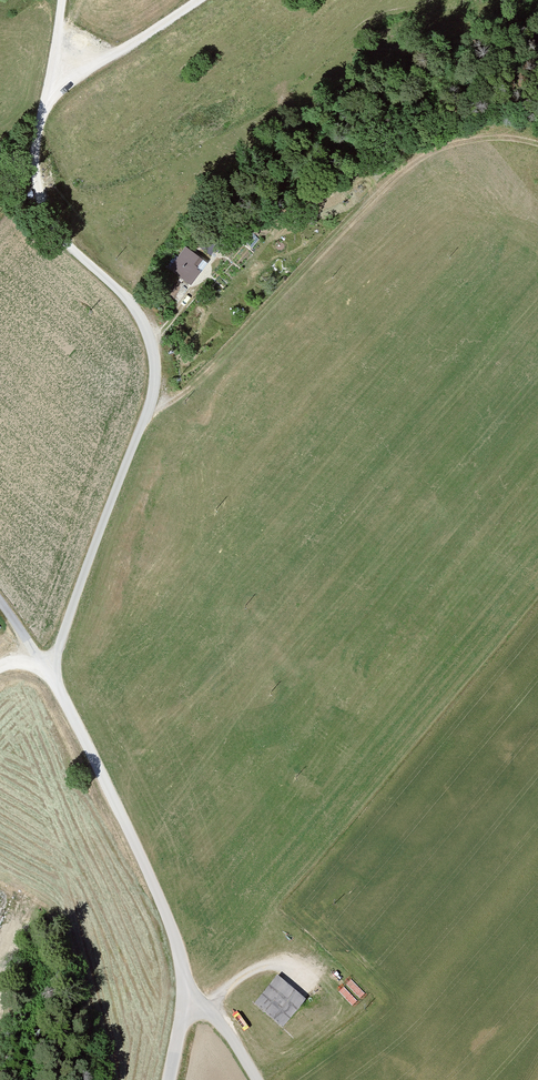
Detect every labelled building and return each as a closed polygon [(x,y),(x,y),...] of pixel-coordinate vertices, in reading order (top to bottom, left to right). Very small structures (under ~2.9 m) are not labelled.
[(208,263),(185,246),(168,269),(191,286),(208,263)] [(307,991),(278,970),(257,998),(286,1019),(307,991)]
